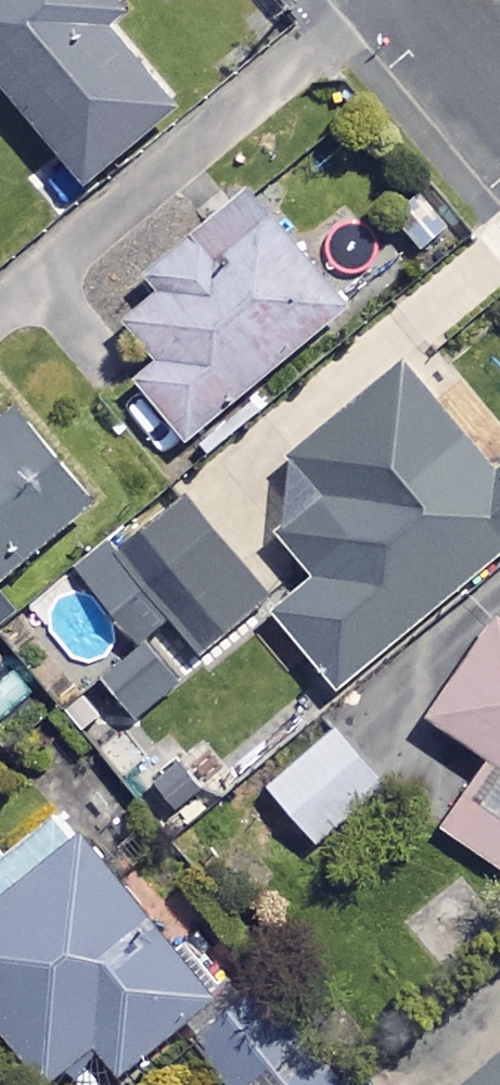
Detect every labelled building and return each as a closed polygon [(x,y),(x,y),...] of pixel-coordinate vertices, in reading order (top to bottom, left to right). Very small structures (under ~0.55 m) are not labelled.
[(113,0),(0,0),(0,85),(80,182),(171,107),(101,22),(119,7),(113,0)] [(340,307),(246,192),(105,309),(149,362),(127,380),(177,442),(340,307)] [(394,367),(290,459),(324,497),(278,537),(311,575),(270,612),(333,684),(499,536),(499,464),(488,474),(394,367)] [(2,408),(0,409),(0,576),(84,506),(2,408)] [(125,636),(158,608),(198,655),(264,599),(176,494),(76,578),(125,636)] [(492,615),(421,712),(484,757),(436,825),(498,869),(499,867),(499,621),(492,615)] [(170,683),(138,648),(98,684),(131,719),(170,683)] [(381,785),(331,728),(262,790),(313,846),(381,785)] [(217,1007),(67,830),(0,887),(0,1035),(42,1084),(45,1084),(93,1044),(117,1073),(173,1025),(183,1036),(217,1007)] [(183,1036),(224,1084),(342,1084),(251,978),(217,1007),(183,1036)] [(444,1084),(499,1084),(499,1038),(444,1084)]
